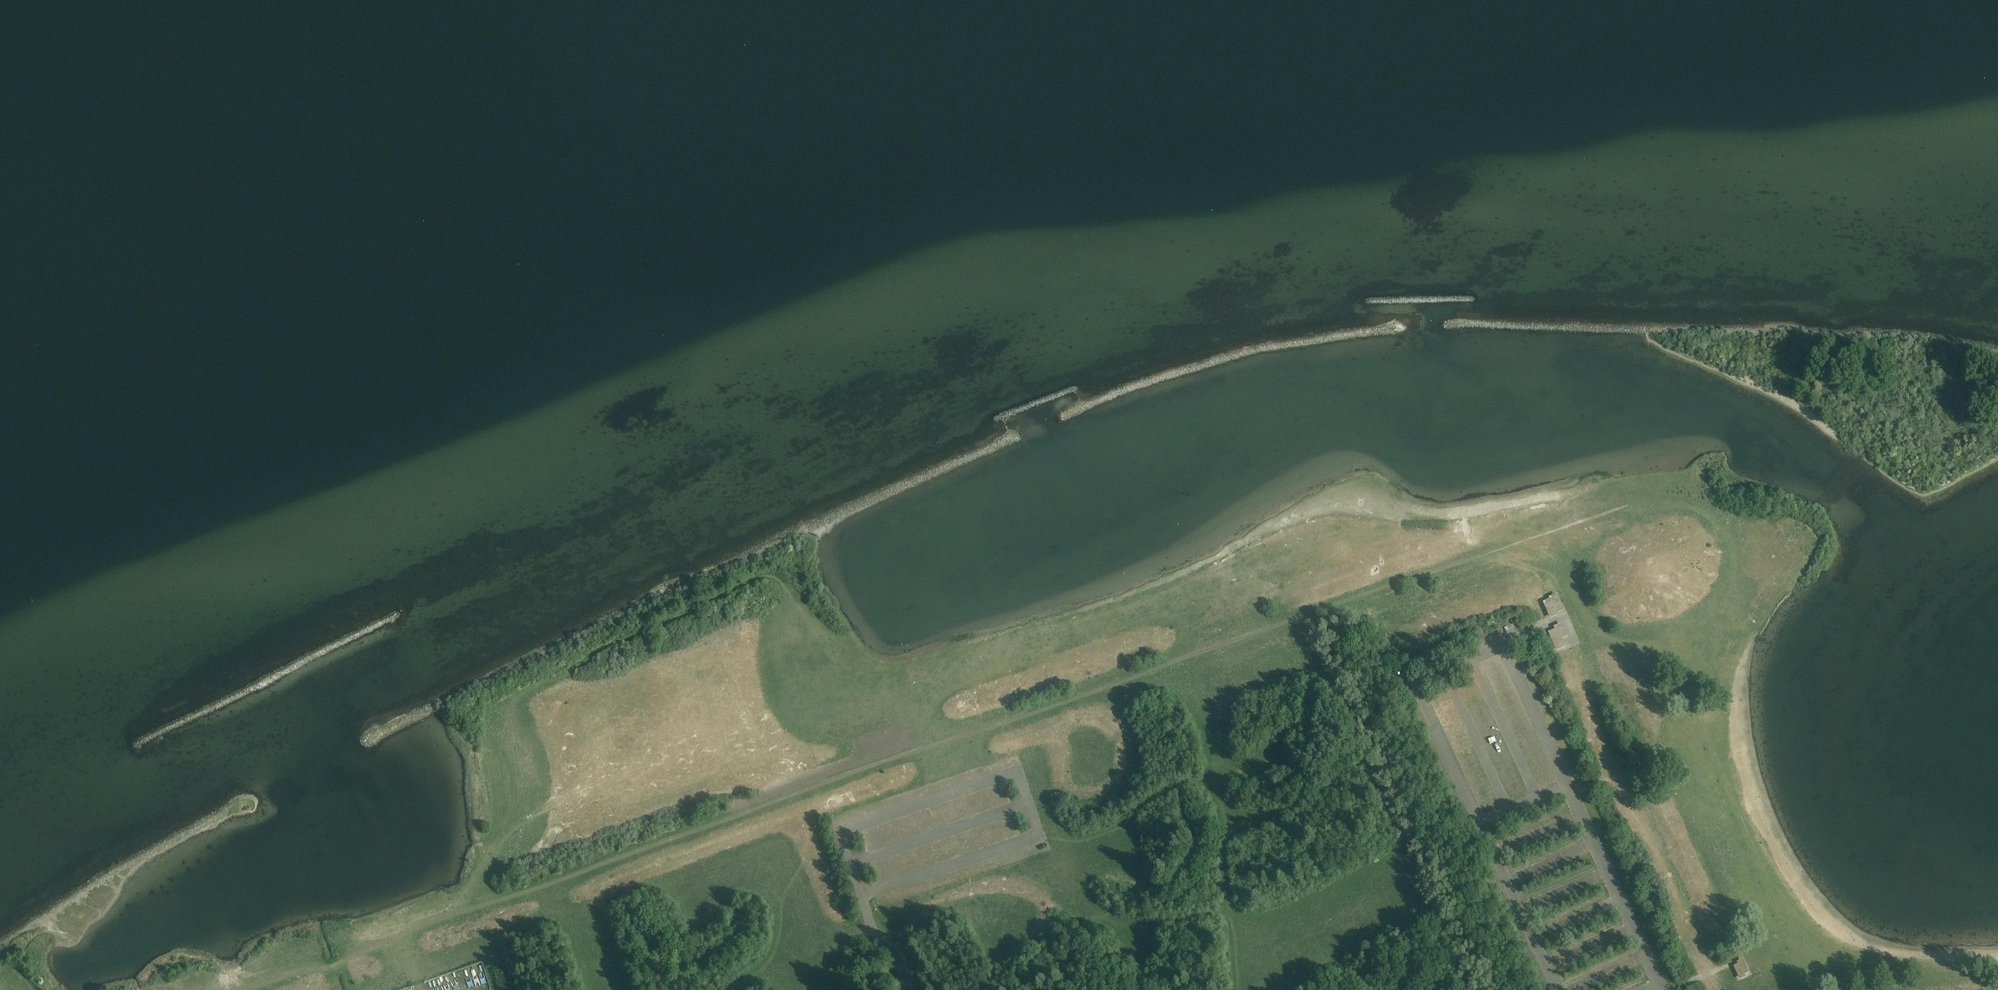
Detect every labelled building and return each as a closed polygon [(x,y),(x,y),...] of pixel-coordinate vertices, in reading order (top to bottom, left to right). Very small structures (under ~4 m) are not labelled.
[(1545,605),(1550,616),(1557,613),(1556,611),(1563,608),(1558,597),(1551,600),(1551,602),(1545,605)] [(1550,635),(1556,649),(1563,646),(1559,637),(1566,634),(1563,626),(1555,629),(1556,632),(1550,635)] [(896,915),(894,916),(892,912),(883,915),(885,919),(887,919),(888,923),(898,920),(896,915)] [(461,972),(464,982),(475,979),(472,969),(476,967),(474,962),(465,965),(466,970),(461,972)] [(1735,968),(1739,977),(1744,975),(1743,973),(1747,971),(1743,962),(1739,964),(1740,966),(1735,968)]
